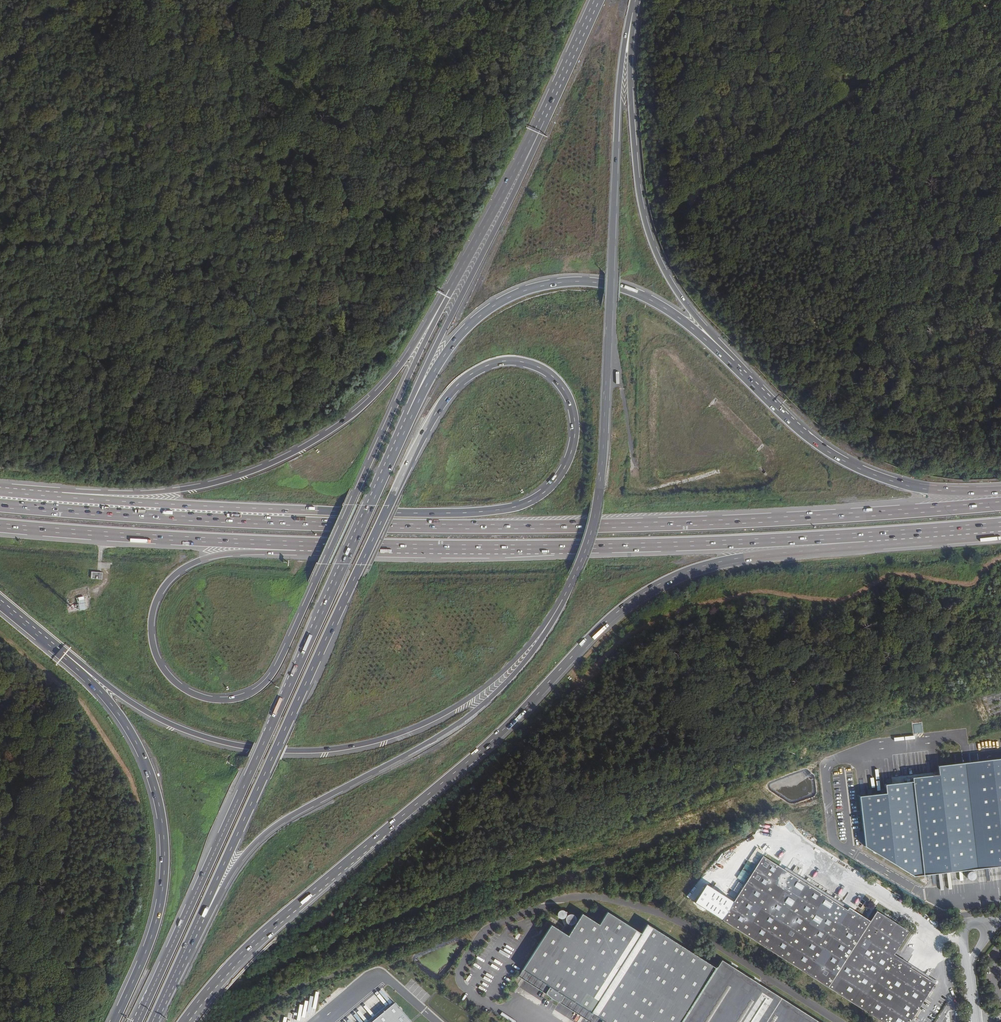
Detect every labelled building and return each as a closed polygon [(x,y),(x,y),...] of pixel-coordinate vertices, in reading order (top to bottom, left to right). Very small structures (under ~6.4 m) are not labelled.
[(79,607),(81,607),(86,606),(84,596),(78,597),(79,607)] [(855,797),(861,847),(910,877),(1000,866),(1000,760),(935,767),(936,775),(909,779),(910,782),(882,785),(882,794),(855,797)] [(760,857),(726,910),(720,920),(881,1021),(910,1021),(935,984),(892,957),(907,931),(875,911),(867,925),(760,857)] [(575,915),(567,911),(567,910),(559,907),(557,913),(572,921),(575,915)] [(588,1021),(818,1021),(720,961),(715,969),(646,925),(640,934),(606,912),(598,925),(581,914),(567,936),(551,926),(518,977),(588,1021)] [(395,1003),(373,1021),(412,1021),(395,1003)]
